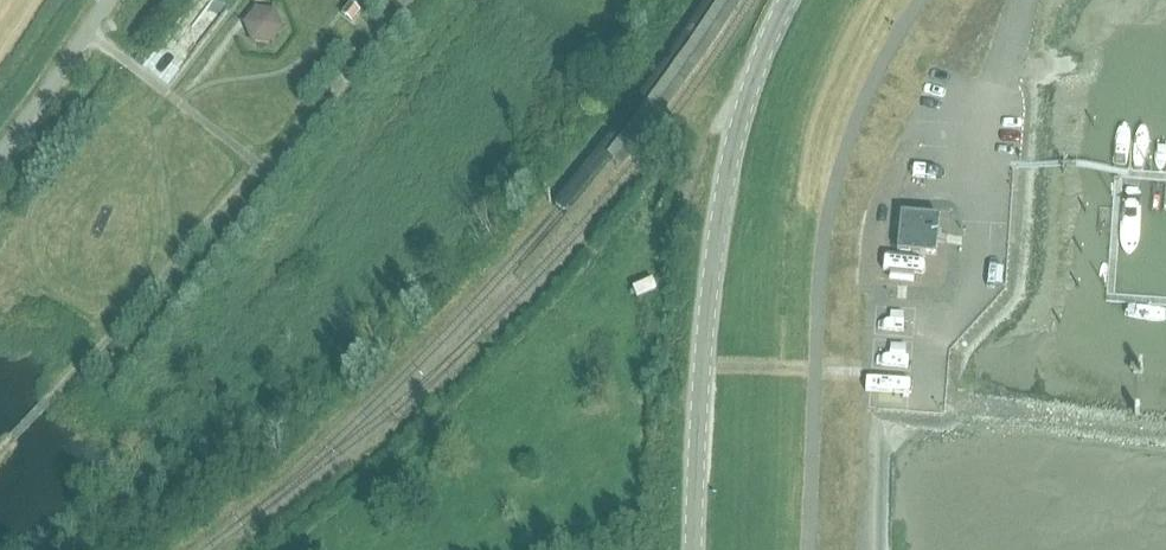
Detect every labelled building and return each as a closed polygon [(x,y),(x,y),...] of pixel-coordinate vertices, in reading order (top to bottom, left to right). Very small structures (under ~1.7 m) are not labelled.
[(360,13),(351,6),(344,15),(353,22),(360,13)] [(273,16),(262,14),(259,14),(249,26),(255,39),(270,41),(279,29),(273,16)] [(936,255),(940,218),(901,214),(898,251),(936,255)] [(460,549),(494,549),(489,538),(460,549)]
